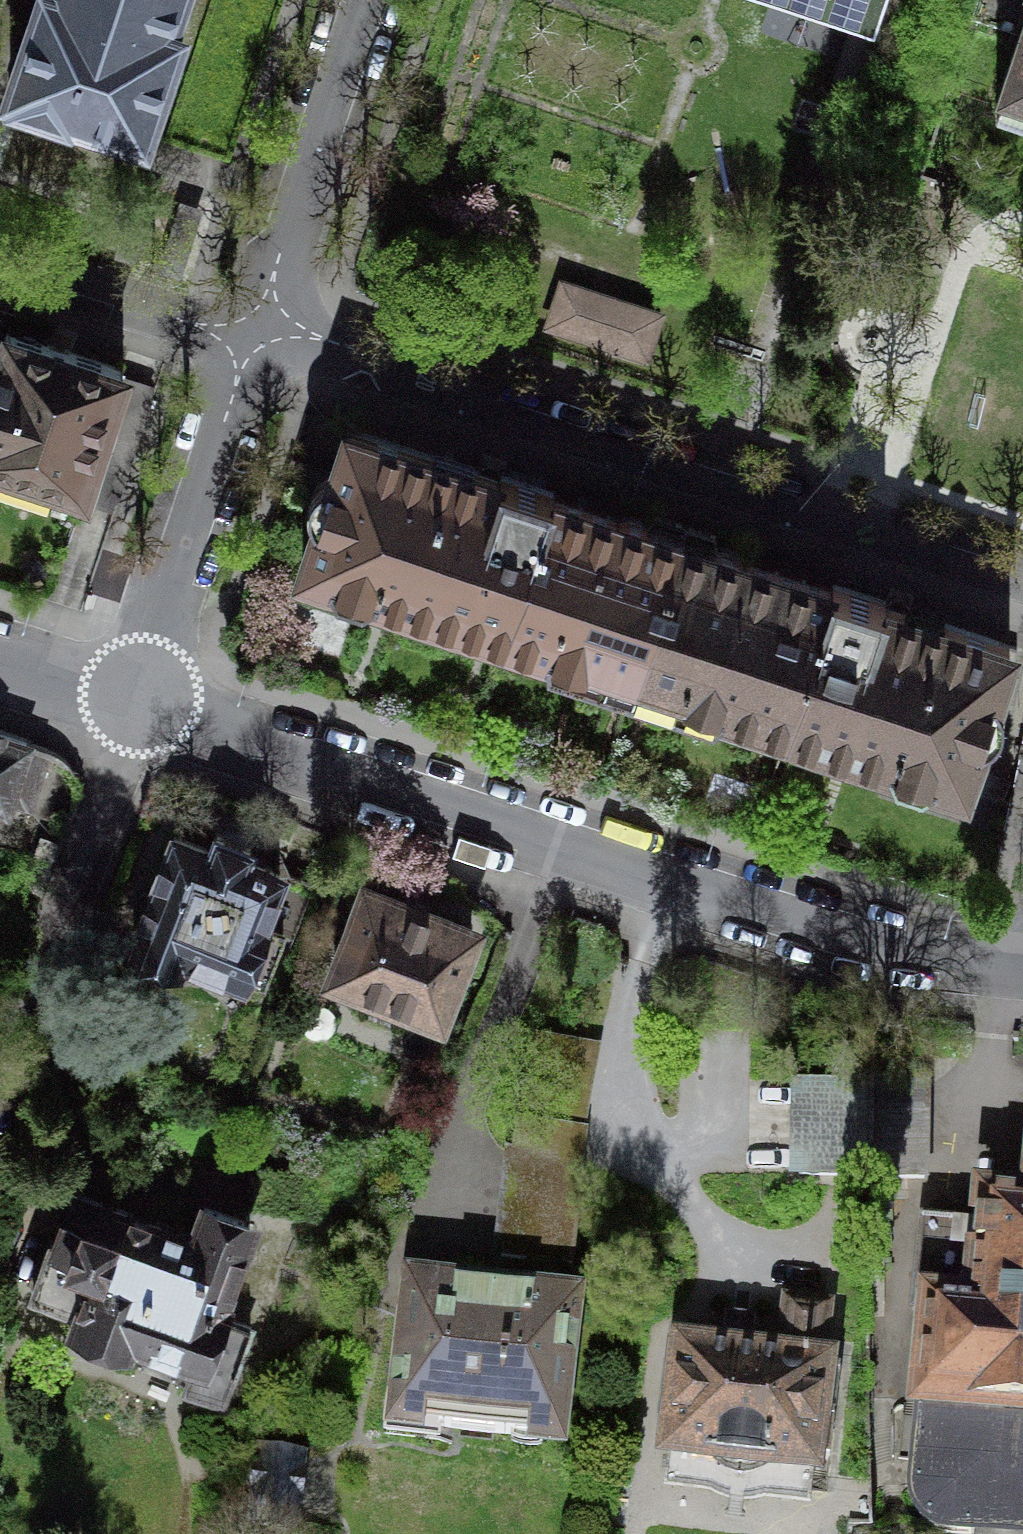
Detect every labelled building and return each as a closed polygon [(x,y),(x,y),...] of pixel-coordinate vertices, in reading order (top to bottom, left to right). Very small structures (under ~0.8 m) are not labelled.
[(9,91),(144,135),(179,29),(169,26),(178,0),(39,0),(9,91)] [(855,13),(860,0),(817,0),(855,13)] [(971,18),(1019,34),(994,105),(1022,115),(1022,0),(977,0),(971,18)] [(564,285),(552,323),(627,348),(633,329),(640,310),(564,285)] [(9,332),(0,361),(0,462),(84,490),(119,385),(124,370),(66,351),(9,332)] [(9,332),(7,332),(3,342),(0,340),(0,361),(9,332)] [(119,385),(84,490),(119,501),(153,396),(119,385)] [(504,635),(551,492),(500,475),(499,478),(483,472),(349,428),(334,474),(330,475),(325,476),(321,479),(318,482),(315,485),(312,489),(287,480),(253,582),(294,596),(302,569),(329,578),(336,594),(362,602),(377,594),(504,635)] [(554,492),(551,492),(504,635),(548,649),(549,663),(631,690),(681,539),(665,534),(649,529),(647,526),(644,523),(641,521),(637,519),(634,518),(630,517),(627,517),(623,518),(619,519),(552,497),(554,492)] [(697,544),(681,539),(631,690),(713,717),(722,706),(788,728),(836,585),(833,584),(832,589),(743,560),(741,556),(738,553),(735,551),(731,550),(728,548),(723,548),(720,548),(716,548),(712,550),(697,544)] [(886,601),(836,585),(788,728),(889,761),(896,777),(922,786),(937,777),(964,786),(979,741),(983,740),(988,738),(993,735),(996,731),(999,727),(1001,723),(1003,718),(1003,713),(1003,708),(1003,704),(1001,699),(998,694),(995,690),(1010,645),(897,608),(885,604),(886,601)] [(11,820),(16,806),(31,811),(48,758),(31,753),(35,742),(0,731),(0,816),(11,820)] [(206,841),(168,827),(145,888),(121,950),(182,974),(185,965),(262,994),(280,949),(287,952),(314,882),(255,860),(260,846),(211,827),(206,841)] [(361,880),(320,988),(449,1037),(491,929),(421,903),(361,880)] [(786,1079),(785,1180),(872,1181),(873,1080),(786,1079)] [(577,1297),(585,1157),(513,1152),(504,1151),(491,1287),(577,1297)] [(48,1245),(28,1301),(68,1315),(60,1338),(141,1366),(144,1357),(189,1373),(181,1396),(224,1412),(253,1332),(228,1323),(264,1223),(197,1200),(187,1228),(69,1186),(48,1245)] [(984,1202),(982,1226),(921,1221),(914,1310),(929,1312),(919,1409),(921,1409),(913,1487),(912,1494),(913,1501),(916,1508),(919,1514),(923,1521),(928,1527),(934,1531),(940,1533),(1022,1533),(1022,1206),(984,1202)] [(402,1278),(384,1437),(426,1441),(428,1424),(531,1436),(529,1455),(570,1459),(588,1298),(577,1297),(491,1287),(455,1283),(402,1278)] [(671,1343),(657,1472),(827,1490),(841,1363),(832,1362),(838,1307),(782,1302),(777,1354),(720,1348),(671,1343)] [(248,1533),(302,1533),(309,1457),(256,1452),(248,1533)]
